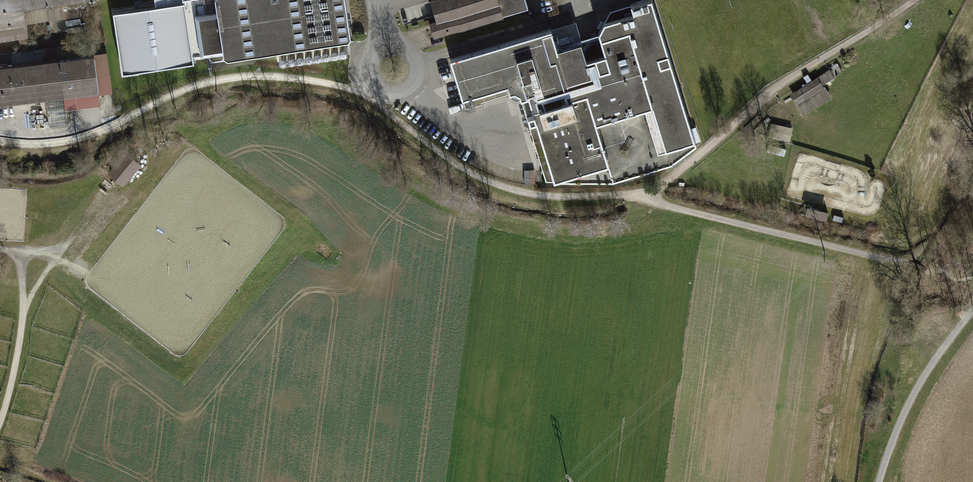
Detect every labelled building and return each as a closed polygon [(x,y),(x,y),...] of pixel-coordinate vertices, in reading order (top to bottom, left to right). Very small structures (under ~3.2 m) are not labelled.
[(28,34),(27,22),(89,13),(87,0),(0,0),(0,38),(28,34)] [(350,35),(353,32),(348,0),(156,0),(156,5),(114,11),(122,72),(194,62),(193,55),(210,52),(210,55),(214,58),(222,56),(226,52),(229,54),(350,35)] [(432,2),(439,21),(430,24),(434,37),(530,6),(528,0),(438,0),(432,2)] [(548,182),(618,181),(676,163),(700,142),(657,0),(649,0),(613,10),(602,32),(608,53),(591,59),(578,20),(456,60),(469,106),(522,92),(548,182)] [(98,91),(98,93),(112,91),(106,51),(92,52),(98,91)] [(0,65),(0,104),(45,98),(49,127),(67,125),(65,108),(63,96),(91,92),(98,91),(92,52),(0,65)] [(807,82),(789,93),(803,115),(831,97),(824,86),(823,87),(821,85),(833,77),(828,69),(807,82)] [(98,91),(63,96),(65,108),(99,104),(98,93),(98,91)] [(125,187),(148,161),(132,147),(109,173),(125,187)] [(535,170),(525,171),(525,184),(535,184),(535,170)] [(808,217),(829,222),(831,213),(810,208),(808,217)]
